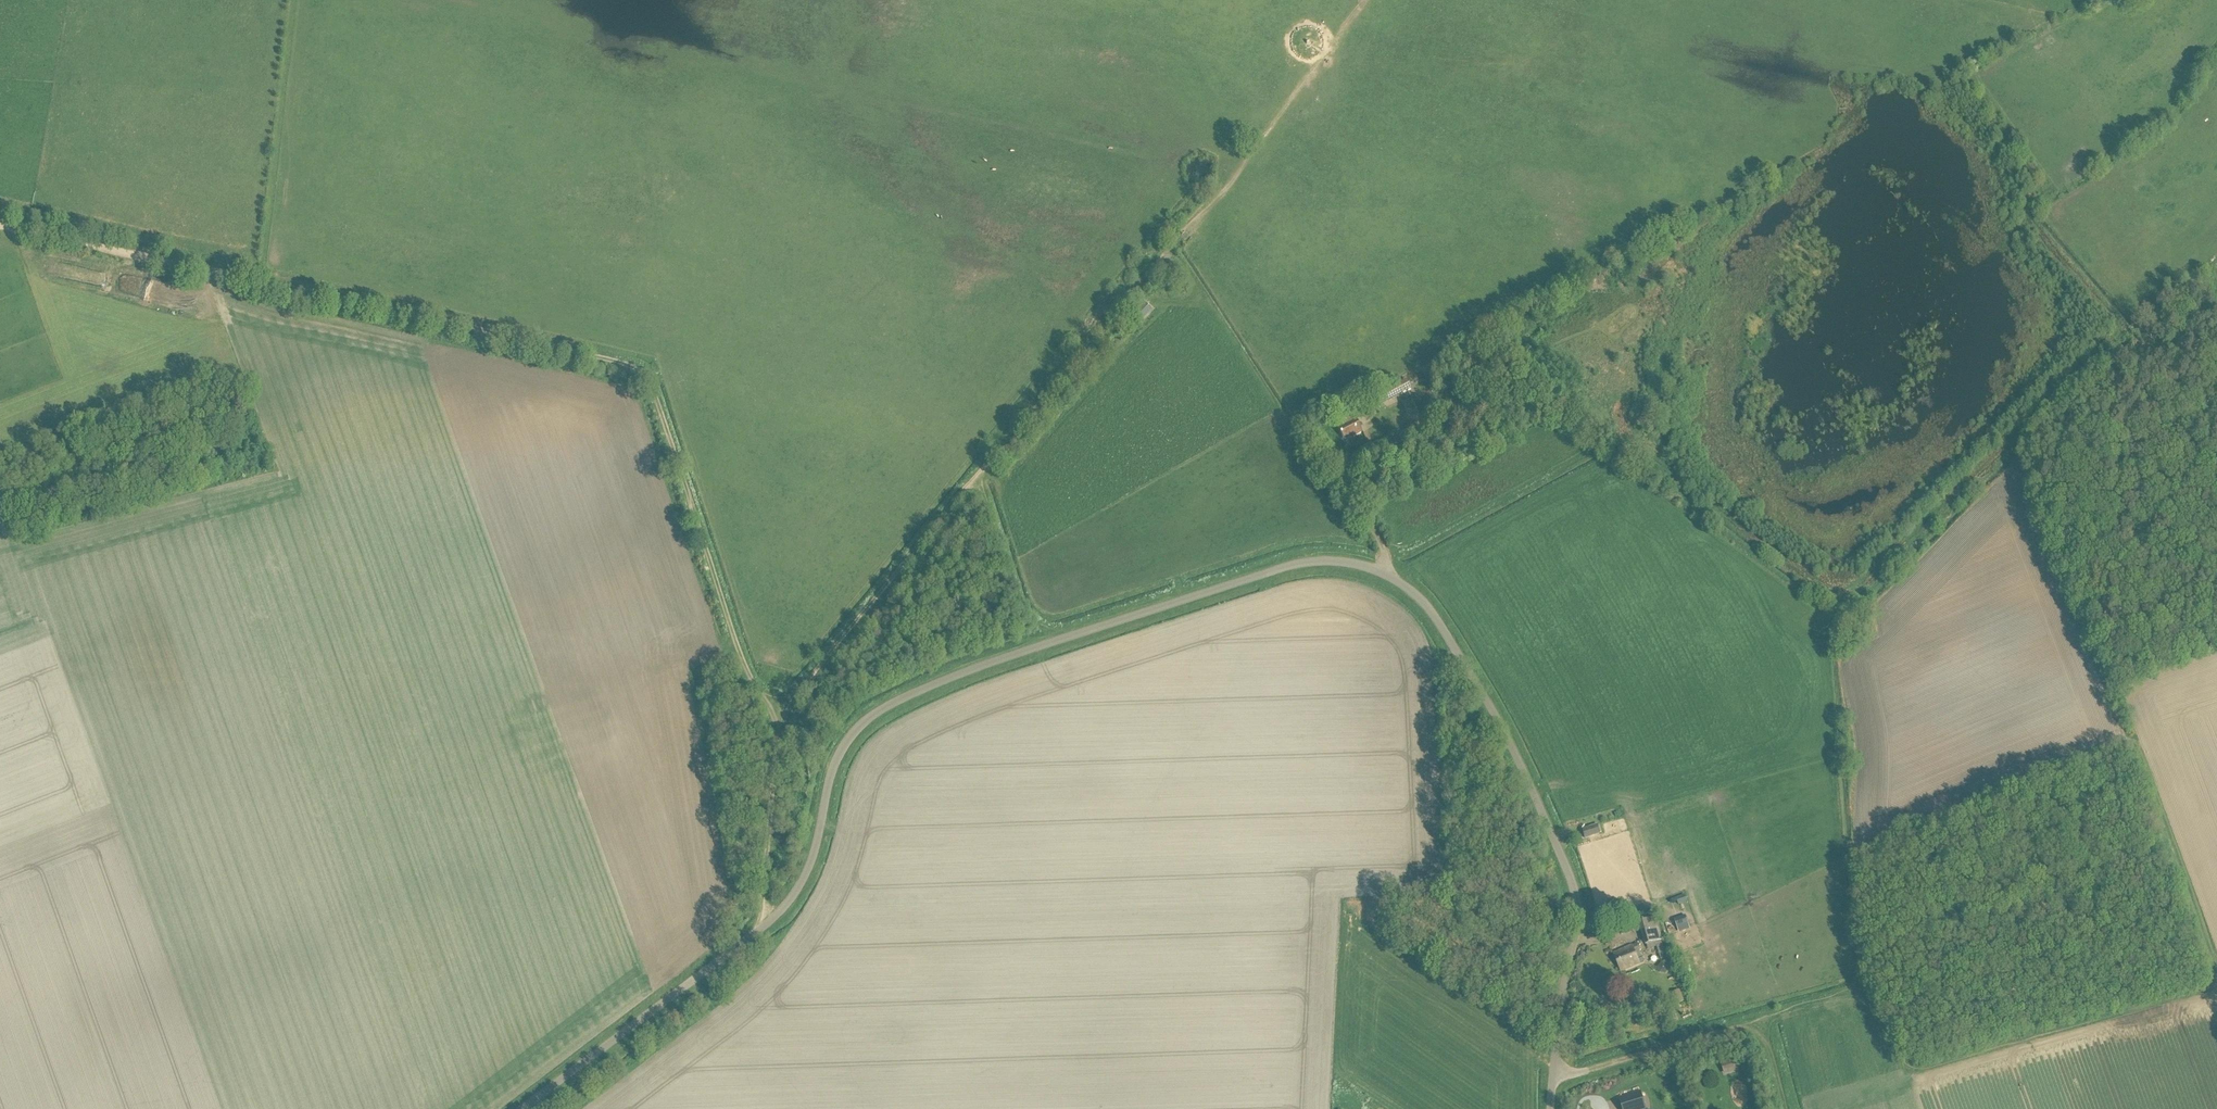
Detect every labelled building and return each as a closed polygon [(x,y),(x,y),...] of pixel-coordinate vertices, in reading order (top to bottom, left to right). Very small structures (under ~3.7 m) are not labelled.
[(1147,305),(1138,315),(1143,319),(1152,310),(1147,305)] [(1448,374),(1451,380),(1463,374),(1460,368),(1448,374)] [(1405,392),(1401,383),(1386,391),(1391,399),(1405,392)] [(1363,434),(1352,414),(1335,423),(1344,440),(1348,438),(1350,441),(1363,434)] [(1598,825),(1581,830),(1584,840),(1601,835),(1598,825)] [(1686,917),(1675,921),(1680,934),(1690,930),(1686,917)] [(1656,919),(1639,924),(1646,947),(1663,942),(1656,919)] [(1657,947),(1661,961),(1667,959),(1663,945),(1657,947)] [(1632,947),(1614,955),(1622,973),(1640,965),(1632,947)] [(1680,991),(1672,994),(1676,1006),(1684,1003),(1680,991)] [(1721,1064),(1724,1076),(1740,1071),(1736,1060),(1721,1064)] [(1624,1108),(1646,1108),(1643,1096),(1622,1102),(1624,1108)]
